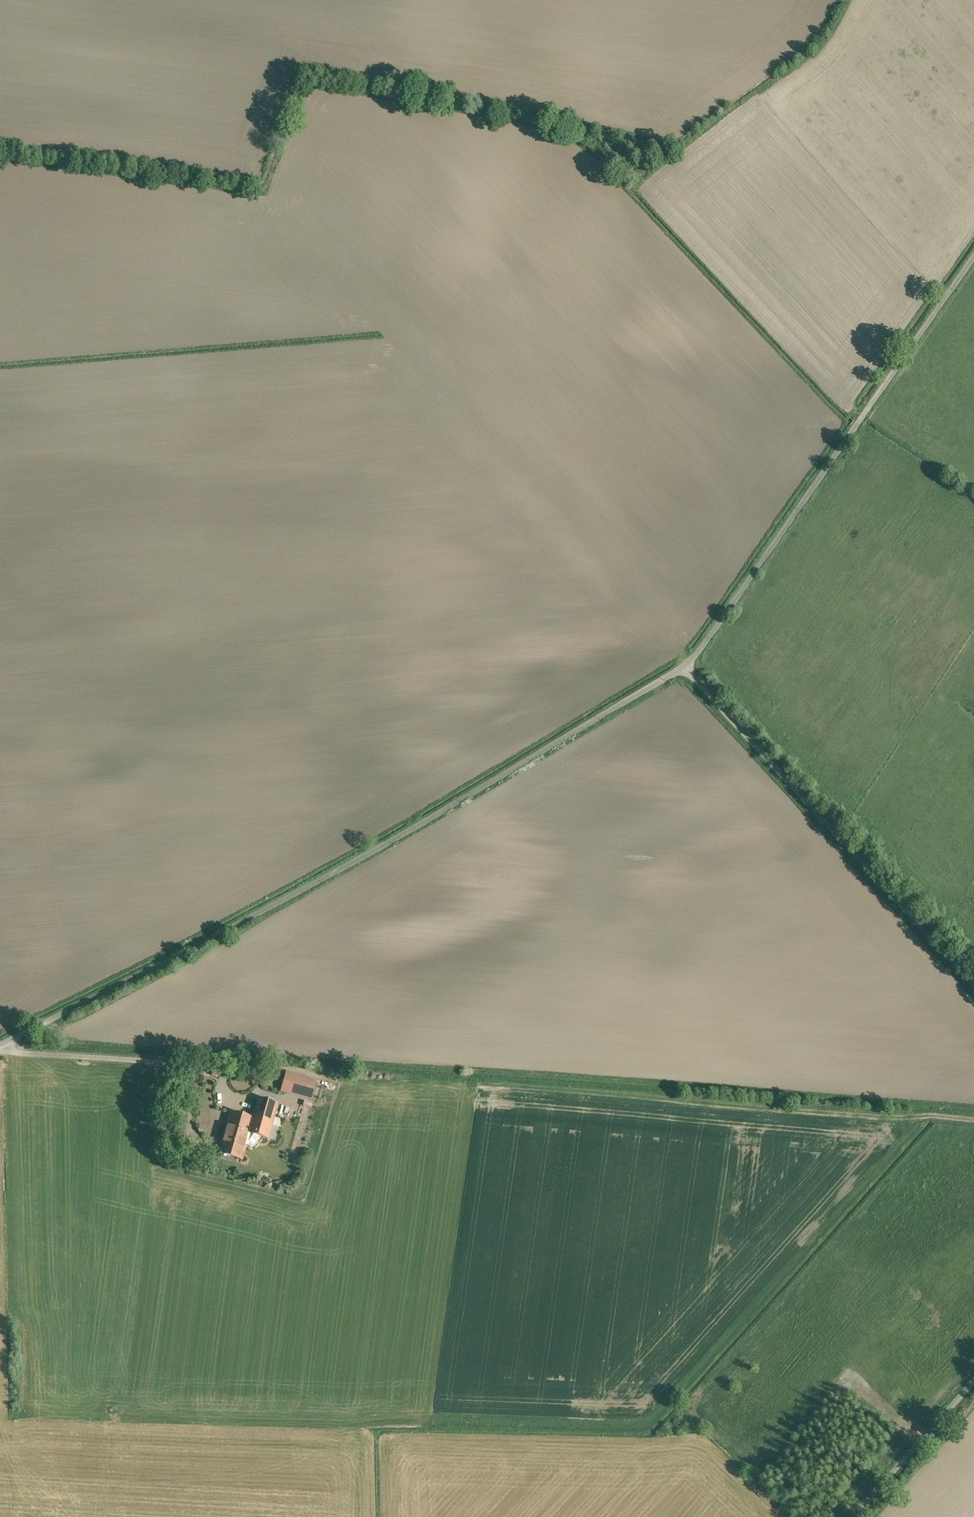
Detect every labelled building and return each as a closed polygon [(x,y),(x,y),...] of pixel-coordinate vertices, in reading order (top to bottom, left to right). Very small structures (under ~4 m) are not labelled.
[(286,1072),(281,1091),(311,1100),(316,1081),(286,1072)] [(226,1129),(248,1135),(249,1133),(267,1139),(278,1104),(260,1098),(254,1118),(231,1112),(226,1129)] [(241,1159),(248,1135),(226,1129),(219,1152),(241,1159)]
